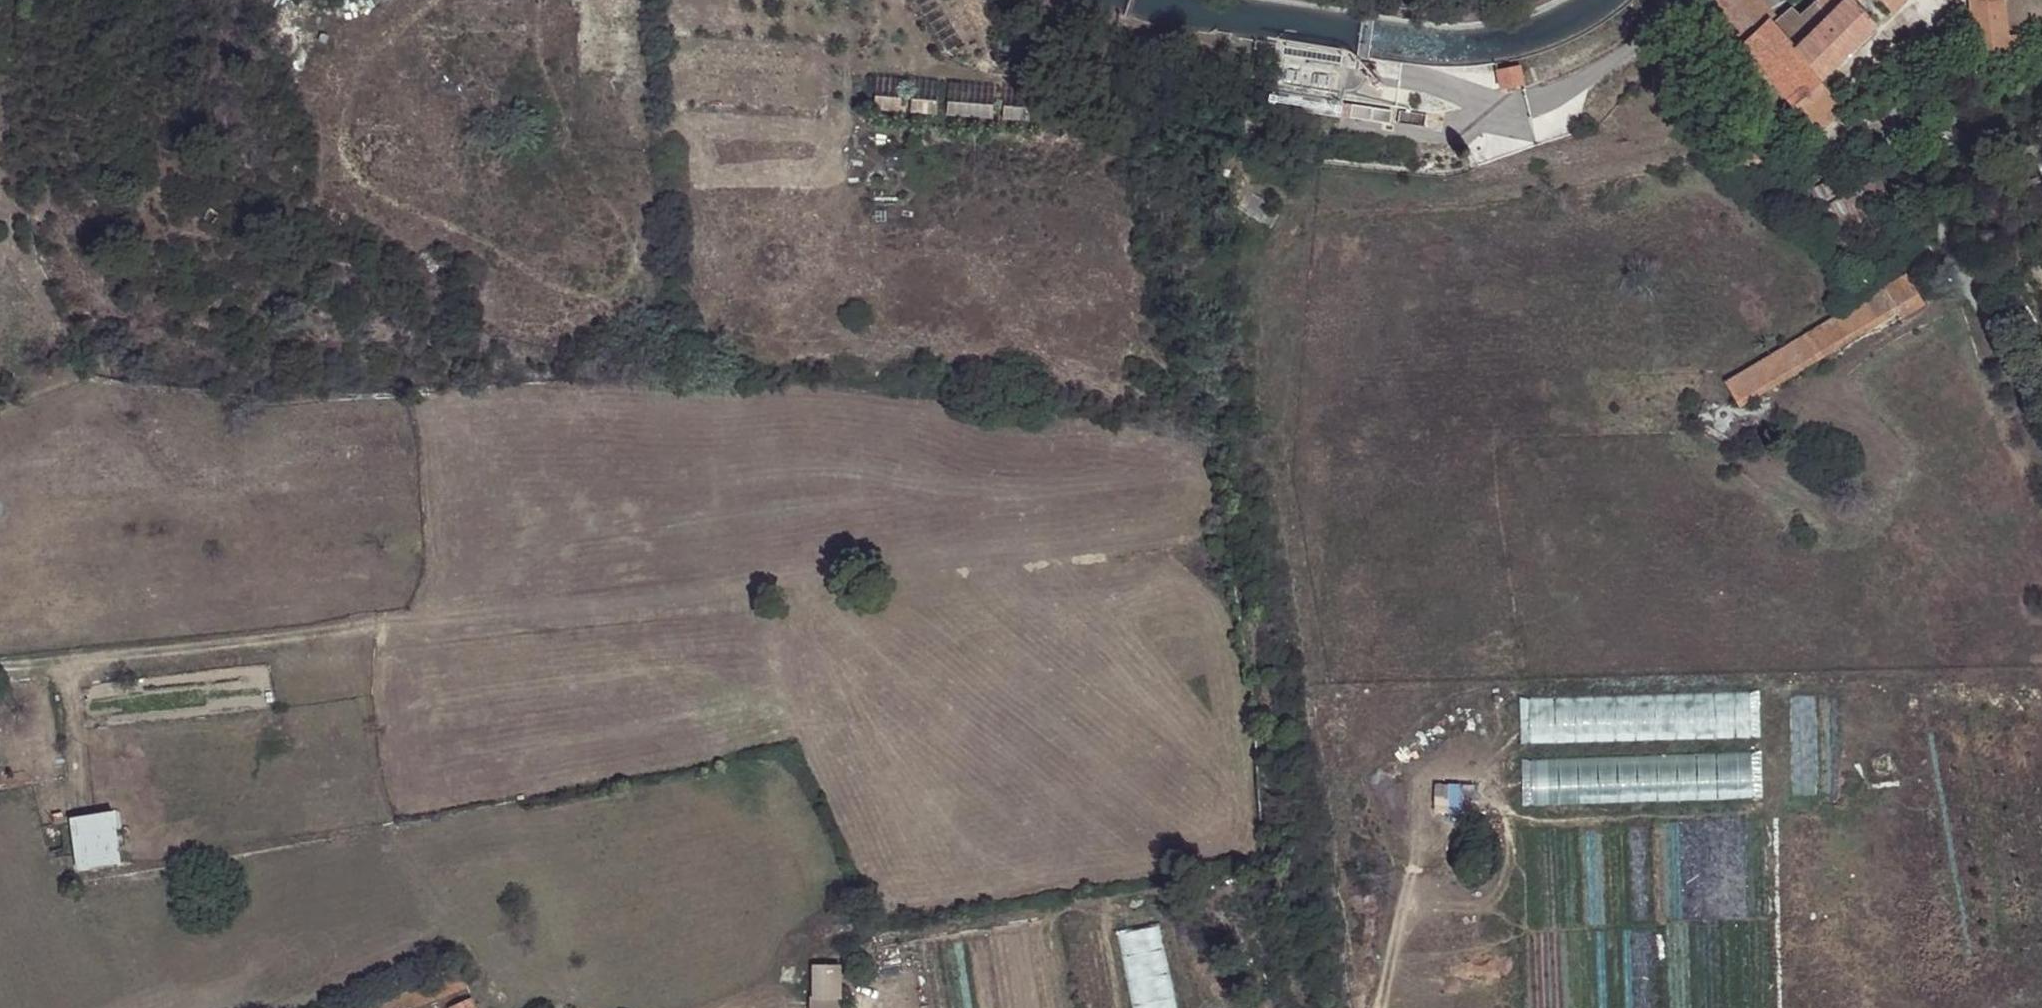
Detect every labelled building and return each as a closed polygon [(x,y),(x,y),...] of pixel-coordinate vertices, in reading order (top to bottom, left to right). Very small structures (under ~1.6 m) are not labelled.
[(1759,0),(1715,0),(1707,6),(1740,48),(1770,22),(1772,23),(1773,17),(1769,13),(1759,0)] [(1781,0),(1759,0),(1769,13),(1781,1),(1781,0)] [(1800,14),(1794,9),(1775,28),(1793,48),(1843,0),(1815,0),(1800,14)] [(1855,4),(1852,0),(1843,0),(1793,48),(1791,51),(1820,83),(1876,28),(1855,4)] [(1889,13),(1903,0),(1879,0),(1889,13)] [(2008,40),(2003,0),(1968,0),(1974,57),(2010,54),(2008,40)] [(1770,22),(1740,48),(1776,88),(1793,107),(1795,105),(1818,85),(1820,83),(1791,51),(1793,48),(1775,28),(1772,23),(1770,22)] [(2016,39),(2008,40),(2010,54),(2018,53),(2016,39)] [(1499,71),(1501,88),(1522,83),(1520,67),(1499,71)] [(1842,111),(1818,85),(1795,105),(1818,132),(1842,111)] [(1793,107),(1776,88),(1767,97),(1784,115),(1793,107)] [(902,101),(876,99),(875,108),(901,109),(902,101)] [(939,103),(912,102),(912,110),(938,112),(939,103)] [(993,107),(948,104),(948,113),(993,115),(993,107)] [(1399,111),(1352,106),(1351,120),(1396,124),(1399,111)] [(1031,109),(1005,108),(1005,117),(1031,118),(1031,109)] [(1812,136),(1802,139),(1804,151),(1816,149),(1812,136)] [(1866,163),(1841,176),(1812,192),(1818,204),(1879,172),(1866,163)] [(1888,175),(1871,184),(1820,212),(1831,234),(1899,197),(1888,175)] [(1810,190),(1793,192),(1794,206),(1812,203),(1810,190)] [(1904,273),(1815,329),(1725,386),(1736,404),(1894,305),(1916,291),(1904,273)] [(1922,301),(1916,291),(1894,305),(1900,316),(1922,301)] [(110,812),(85,815),(92,865),(118,861),(110,812)] [(92,865),(85,815),(68,818),(75,868),(92,865)] [(812,969),(814,1001),(806,1002),(806,1007),(837,1007),(837,1001),(839,1000),(837,967),(812,969)] [(469,999),(449,1007),(473,1007),(469,999)]
